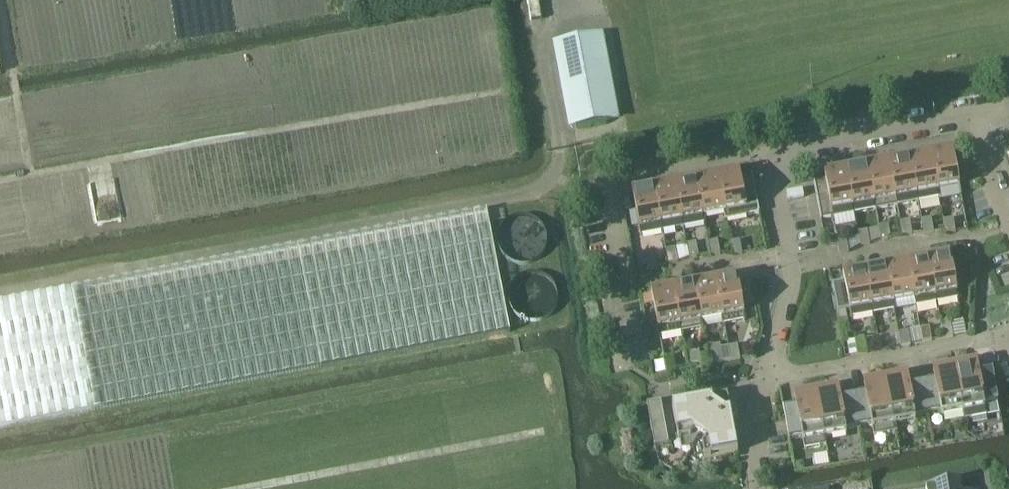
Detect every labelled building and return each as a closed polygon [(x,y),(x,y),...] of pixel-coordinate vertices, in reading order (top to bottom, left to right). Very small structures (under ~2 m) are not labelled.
[(604,34),(554,43),(569,129),(619,120),(604,34)] [(962,194),(954,149),(932,153),(940,198),(962,194)] [(919,202),(940,198),(932,153),(911,157),(919,202)] [(911,157),(890,161),(898,206),(919,202),(911,157)] [(898,206),(890,161),(868,165),(877,210),(898,206)] [(868,165),(847,169),(855,214),(877,210),(868,165)] [(855,214),(847,169),(825,173),(826,178),(814,180),(822,220),(855,214)] [(0,187),(0,251),(96,233),(84,170),(0,187)] [(741,176),(741,171),(719,175),(726,212),(725,212),(726,220),(761,213),(753,173),(741,176)] [(719,175),(698,179),(704,216),(705,216),(725,212),(726,212),(719,175)] [(704,216),(698,179),(676,183),(685,227),(706,223),(705,216),(704,216)] [(676,183),(655,187),(663,231),(685,227),(676,183)] [(633,191),(641,235),(663,231),(655,187),(633,191)] [(501,233),(526,253),(547,227),(522,207),(501,233)] [(299,247),(170,272),(68,291),(0,303),(0,429),(322,368),(511,332),(488,211),(299,247)] [(932,219),(923,220),(925,234),(935,232),(932,219)] [(945,220),(947,234),(957,232),(954,219),(945,220)] [(910,221),(901,222),(904,236),(913,234),(910,221)] [(889,225),(880,226),(882,240),(892,238),(889,225)] [(859,232),(861,246),(871,244),(868,230),(859,232)] [(838,240),(840,254),(850,252),(847,238),(838,240)] [(719,240),(709,242),(712,256),(721,254),(719,240)] [(741,240),(731,242),(734,256),(743,254),(741,240)] [(697,242),(688,244),(690,258),(700,256),(697,242)] [(676,248),(667,250),(669,264),(679,262),(676,248)] [(951,254),(929,258),(938,302),(960,298),(951,254)] [(658,270),(655,256),(646,258),(648,272),(658,270)] [(929,258),(908,262),(915,298),(917,306),(938,302),(929,258)] [(908,262),(887,266),(894,302),(915,298),(908,262)] [(887,266),(866,270),(874,314),(895,310),(894,302),(887,266)] [(835,284),(833,284),(839,313),(841,313),(843,313),(851,311),(852,318),(874,314),(866,270),(844,274),(845,282),(835,284)] [(512,288),(510,297),(512,305),(516,313),(523,318),(531,321),(539,321),(547,318),(554,313),(558,305),(559,297),(558,288),(554,281),(547,276),(539,273),(531,273),(523,276),(516,281),(512,288)] [(747,320),(738,276),(717,280),(723,316),(724,324),(747,320)] [(703,320),(723,316),(717,280),(695,284),(702,320),(703,320)] [(695,284),(674,288),(682,332),(704,328),(703,320),(702,320),(695,284)] [(652,292),(660,336),(682,332),(674,288),(652,292)] [(643,297),(645,306),(654,304),(653,295),(643,297)] [(942,325),(945,339),(954,337),(951,323),(942,325)] [(921,329),(923,343),(933,341),(930,327),(921,329)] [(909,331),(900,333),(902,347),(912,345),(909,331)] [(878,337),(881,350),(890,349),(888,335),(878,337)] [(710,364),(724,362),(732,360),(729,347),(722,348),(721,344),(707,347),(710,364)] [(738,345),(729,347),(732,360),(741,359),(738,345)] [(701,352),(687,355),(689,368),(703,366),(701,352)] [(665,359),(667,372),(677,371),(674,357),(665,359)] [(979,365),(957,369),(964,412),(966,419),(988,415),(986,404),(998,401),(999,401),(993,366),(980,369),(979,365)] [(935,377),(923,379),(929,414),(942,412),(943,416),(964,412),(957,369),(934,373),(935,377)] [(910,378),(887,382),(895,424),(917,420),(916,416),(929,414),(923,379),(910,382),(910,378)] [(865,390),(854,392),(860,427),(873,424),(875,436),(897,432),(895,424),(887,382),(865,386),(865,390)] [(841,391),(818,395),(826,437),(848,433),(847,429),(860,427),(854,392),(841,394),(841,391)] [(797,403),(783,405),(790,440),(803,437),(806,449),(827,445),(826,437),(818,395),(796,399),(797,403)] [(729,396),(673,407),(679,440),(681,440),(691,438),(695,433),(707,441),(703,446),(705,457),(705,458),(739,452),(729,396)] [(663,407),(662,400),(648,402),(649,410),(663,407)] [(664,414),(663,407),(649,410),(650,416),(664,414)] [(666,421),(664,414),(650,416),(652,423),(666,421)] [(667,428),(666,421),(652,423),(653,430),(667,428)] [(668,435),(667,428),(653,430),(654,437),(668,435)] [(670,442),(668,435),(654,437),(655,444),(670,442)] [(795,466),(796,475),(805,473),(803,465),(795,466)] [(927,486),(927,488),(961,488),(960,481),(927,486)]
